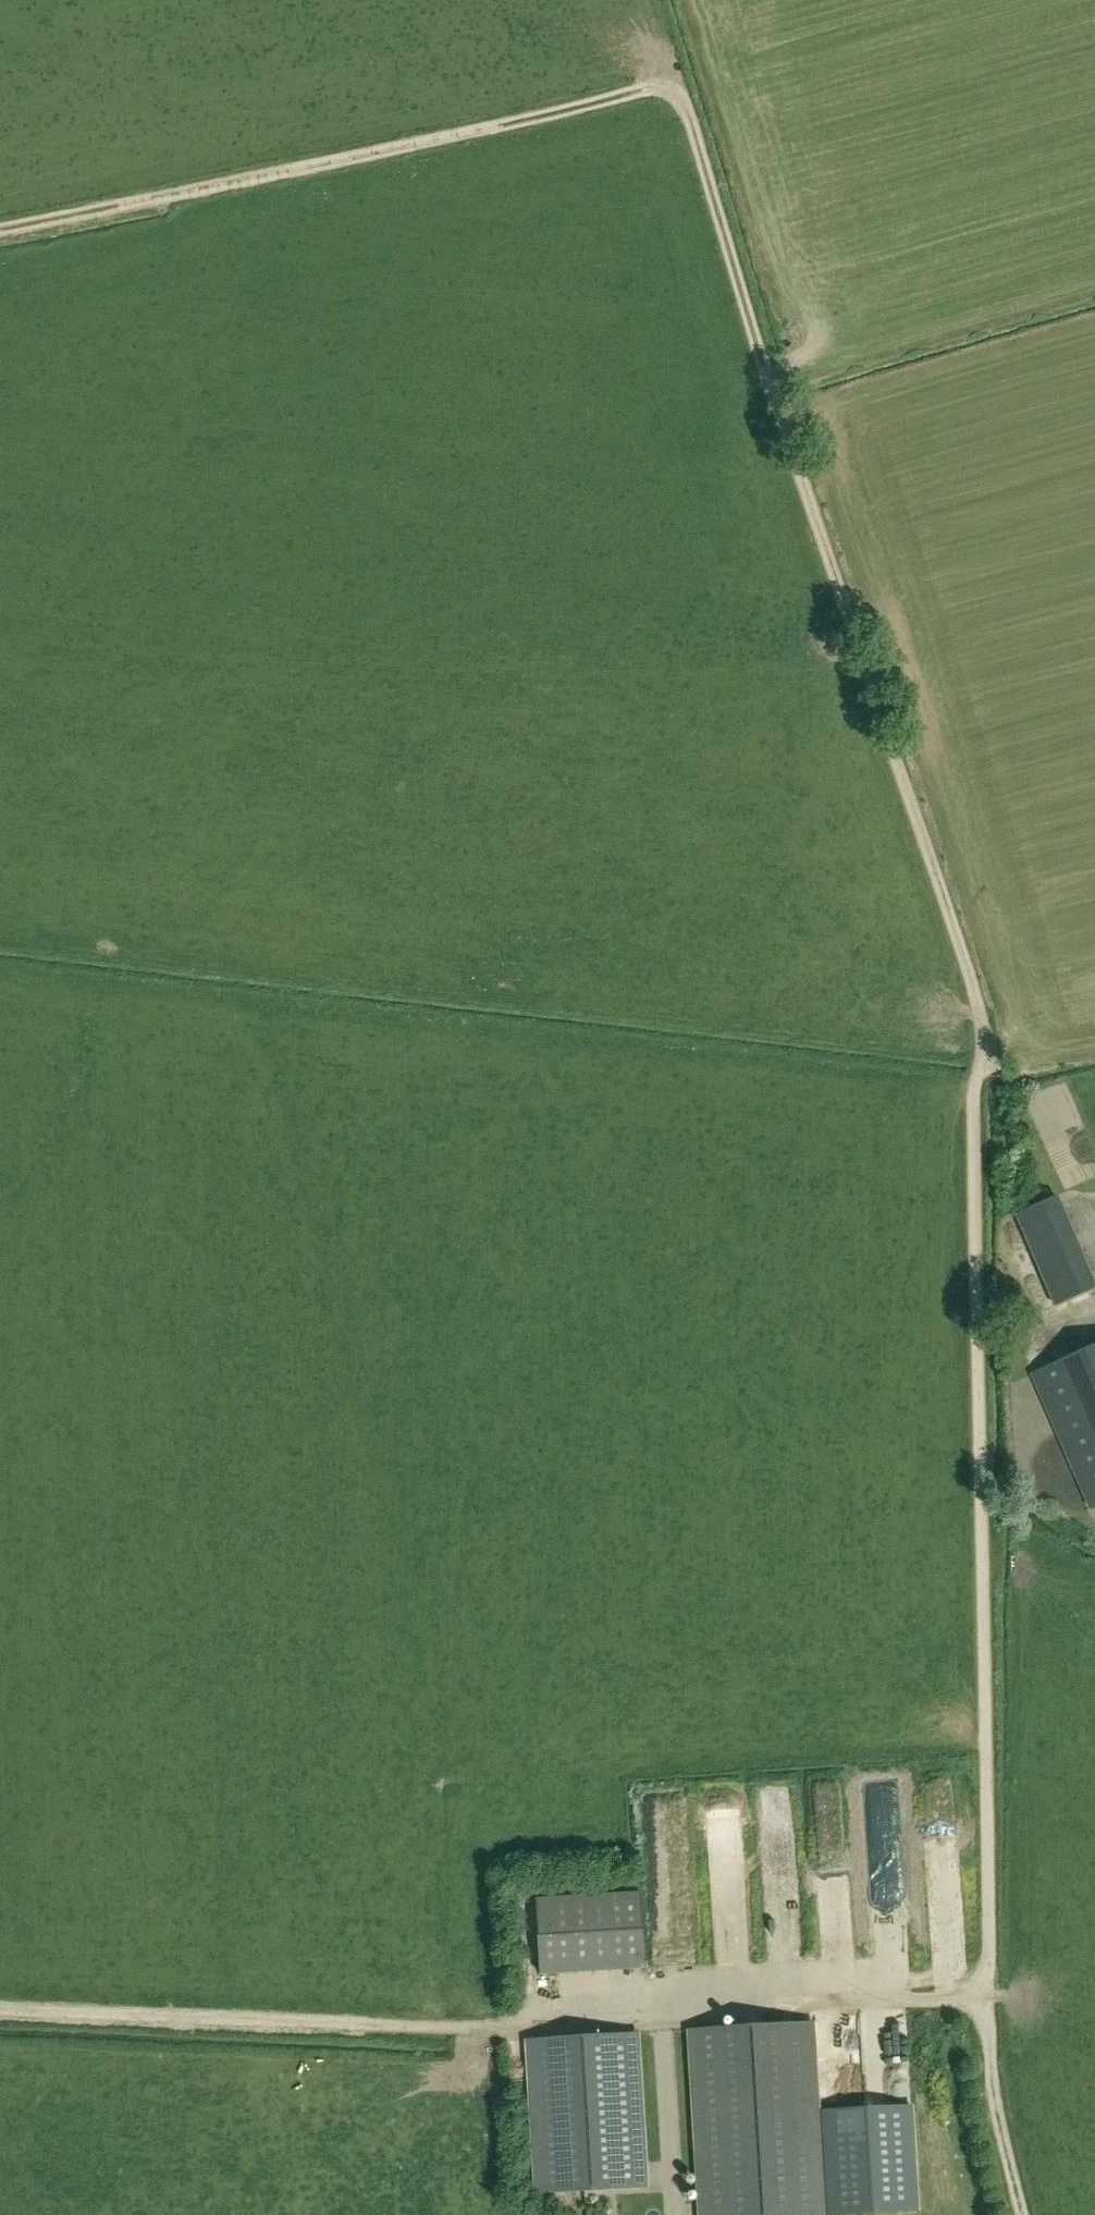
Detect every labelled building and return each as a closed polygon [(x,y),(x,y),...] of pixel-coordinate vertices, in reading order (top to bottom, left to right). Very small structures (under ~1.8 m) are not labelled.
[(1015,1214),(1053,1305),(1094,1288),(1094,1283),(1059,1196),(1015,1214)] [(1032,1373),(1091,1506),(1094,1504),(1094,1345),(1032,1373)] [(843,1773),(813,1773),(812,1807),(842,1807),(843,1773)] [(759,1779),(762,1861),(792,1860),(788,1778),(759,1779)] [(697,1804),(709,1804),(709,1783),(697,1783),(697,1804)] [(796,1881),(796,1862),(764,1863),(765,1882),(796,1881)] [(541,1975),(646,1968),(641,1892),(536,1898),(541,1975)] [(698,2214),(827,2214),(820,2110),(815,2022),(687,2029),(698,2214)] [(651,2186),(642,2032),(536,2038),(545,2192),(651,2186)] [(820,2110),(827,2214),(860,2214),(918,2212),(912,2105),(820,2110)]
